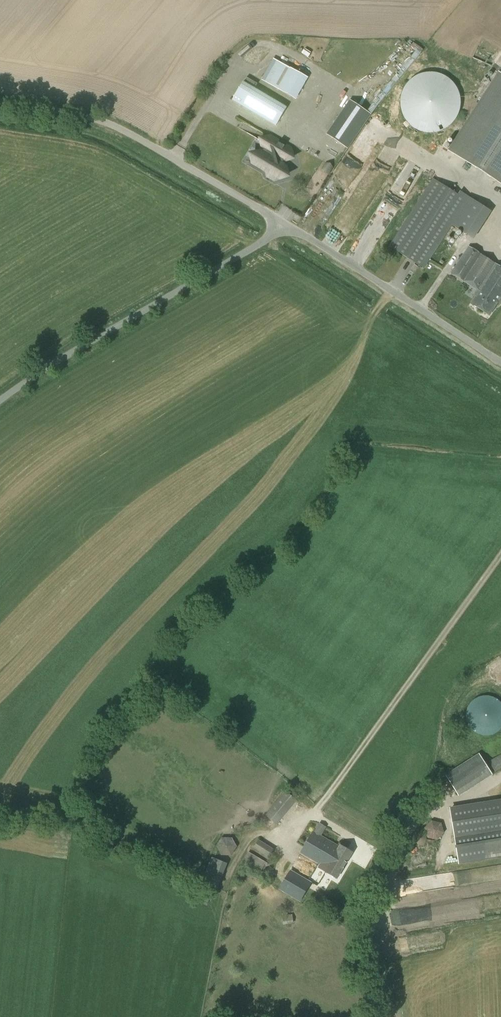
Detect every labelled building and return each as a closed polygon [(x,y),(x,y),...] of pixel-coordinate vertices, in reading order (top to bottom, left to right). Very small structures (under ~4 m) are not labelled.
[(296,99),(308,78),(281,63),(269,84),(296,99)] [(498,72),(448,150),(500,184),(500,74),(498,72)] [(255,88),(257,84),(247,77),(244,82),(255,88)] [(276,125),(287,107),(255,88),(244,82),(243,81),(232,99),(276,125)] [(370,115),(354,104),(353,105),(332,137),(348,148),(370,115)] [(261,148),(264,150),(264,151),(262,150),(250,156),(252,166),(264,173),(265,174),(266,177),(266,178),(274,182),(275,182),(277,182),(283,182),(292,181),(293,180),(288,166),(283,163),(284,161),(286,162),(287,163),(296,162),(297,161),(295,155),(292,147),(286,144),(285,146),(284,147),(278,144),(278,143),(280,140),(279,139),(276,138),(276,137),(273,136),(271,135),(259,140),(261,148)] [(321,169),(329,174),(333,168),(325,163),(321,169)] [(423,268),(467,200),(433,179),(389,246),(423,268)] [(478,290),(495,263),(469,246),(452,273),(478,290)] [(478,290),(475,295),(477,296),(472,304),(490,316),(499,303),(500,301),(500,267),(495,263),(478,290)] [(500,702),(498,700),(496,698),(493,697),(491,696),(488,696),(485,696),(482,696),(480,697),(477,698),(475,699),(473,701),(471,703),(469,705),(468,708),(467,710),(466,713),(466,716),(466,719),(467,721),(468,724),(469,726),(471,729),(473,731),(475,732),(477,734),(480,735),(483,735),(485,736),(488,736),(491,735),(494,734),(496,733),(498,731),(500,729),(500,703),(500,702)] [(459,796),(492,775),(479,753),(445,775),(459,796)] [(500,768),(500,754),(489,762),(495,772),(500,768)] [(292,807),(297,800),(286,791),(280,797),(292,807)] [(500,856),(500,799),(450,806),(458,863),(485,858),(500,856)] [(282,819),(270,809),(265,815),(276,825),(282,819)] [(314,831),(302,852),(321,864),(319,867),(338,878),(353,852),(341,845),(340,846),(314,831)] [(237,847),(232,838),(222,838),(216,846),(221,855),(231,856),(237,847)] [(267,865),(268,863),(248,852),(243,862),(260,873),(265,864),(267,865)] [(201,882),(217,889),(228,863),(212,857),(201,882)] [(300,902),(312,882),(290,870),(279,890),(300,902)] [(283,925),(293,923),(292,914),(282,916),(283,925)]
